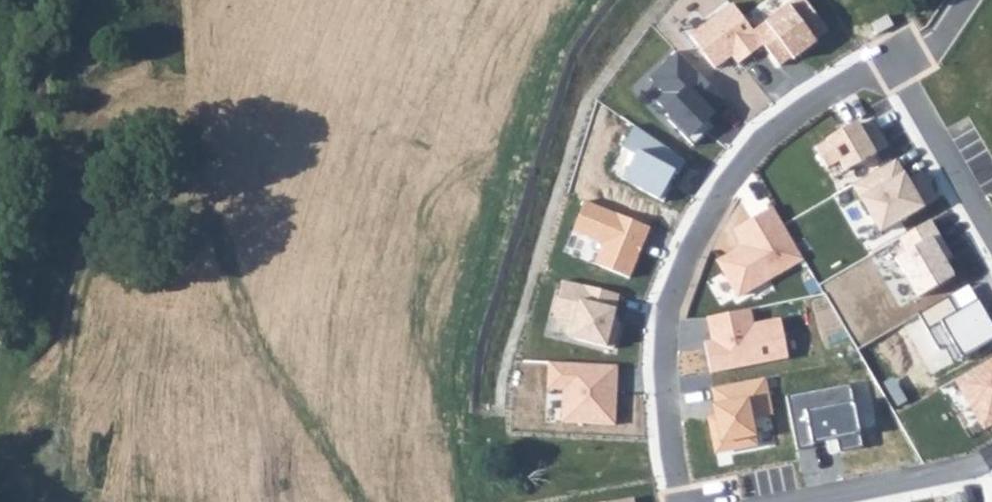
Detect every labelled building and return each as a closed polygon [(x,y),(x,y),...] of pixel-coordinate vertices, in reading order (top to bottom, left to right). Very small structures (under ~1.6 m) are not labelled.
[(791,3),(753,31),(764,45),(780,67),(791,58),(794,62),(820,43),(791,3)] [(733,4),(691,35),(716,69),(732,58),(737,65),(764,45),(753,31),(733,4)] [(675,52),(650,79),(665,93),(656,102),(687,140),(717,115),(712,108),(722,99),(708,84),(675,52)] [(876,156),(857,121),(813,145),(826,169),(839,161),(846,172),(876,156)] [(634,127),(621,149),(635,155),(621,180),(664,201),(684,161),(634,127)] [(896,160),(853,184),(880,232),(924,208),(896,160)] [(584,203),(573,232),(602,243),(593,265),(628,278),(648,229),(584,203)] [(772,207),(733,229),(743,246),(717,260),(739,298),(803,261),(772,207)] [(930,219),(897,237),(904,251),(895,256),(917,296),(953,277),(944,261),(951,257),(930,219)] [(621,295),(565,282),(557,317),(573,321),(568,340),(614,351),(621,324),(614,322),(621,295)] [(920,314),(929,330),(942,323),(962,357),(991,340),(991,327),(969,286),(920,314)] [(751,309),(706,318),(711,341),(703,342),(709,374),(789,359),(781,318),(754,323),(751,309)] [(954,379),(982,430),(991,425),(991,358),(954,379)] [(617,366),(549,363),(548,390),(563,391),(562,423),(615,425),(617,366)] [(766,378),(712,388),(717,416),(708,417),(715,455),(760,447),(755,421),(774,417),(766,378)] [(851,385),(788,397),(798,449),(813,446),(813,442),(837,437),(840,453),(864,449),(851,385)]
